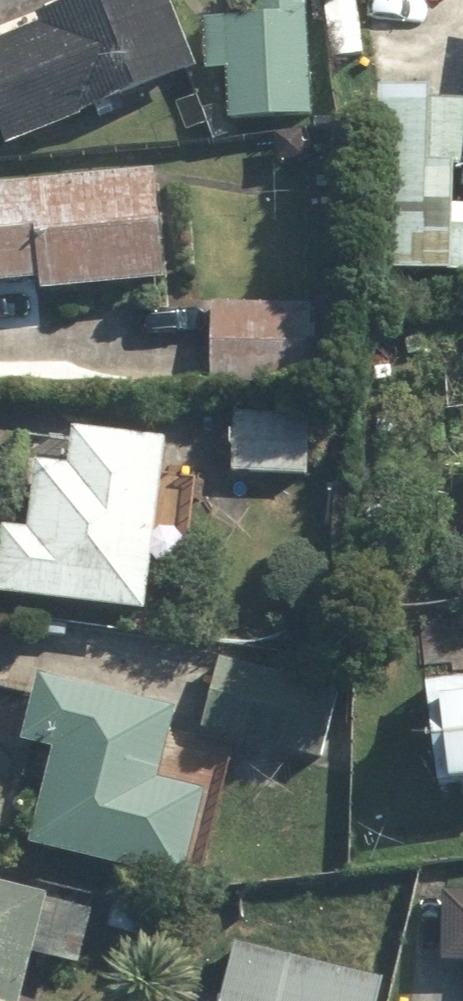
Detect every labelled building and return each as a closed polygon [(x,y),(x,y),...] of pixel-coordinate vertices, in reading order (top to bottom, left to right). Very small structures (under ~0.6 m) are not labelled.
[(193,79),(161,0),(84,0),(0,35),(0,156),(193,79)] [(304,0),(246,0),(247,22),(199,24),(201,80),(226,79),(228,124),(309,121),(304,0)] [(321,40),(398,42),(399,0),(322,0),(321,40)] [(420,9),(432,0),(413,0),(420,9)] [(462,203),(462,83),(440,81),(439,93),(383,88),(365,278),(462,287),(462,230),(461,230),(462,203)] [(0,190),(0,288),(31,286),(32,300),(161,291),(154,180),(0,190)] [(310,307),(206,304),(203,384),(308,387),(310,307)] [(315,415),(228,409),(223,479),(311,484),(315,415)] [(147,527),(155,445),(36,432),(25,534),(0,532),(0,610),(137,623),(143,565),(182,568),(185,531),(147,527)] [(339,692),(215,661),(196,738),(320,768),(339,692)] [(416,683),(425,795),(462,792),(462,679),(416,683)] [(170,712),(35,682),(20,749),(56,757),(33,859),(177,890),(197,800),(153,790),(170,712)] [(0,887),(0,1000),(19,1000),(29,963),(72,974),(89,911),(0,887)] [(439,896),(438,970),(462,970),(462,897),(439,896)] [(378,983),(227,944),(212,1000),(373,1000),(378,983)]
